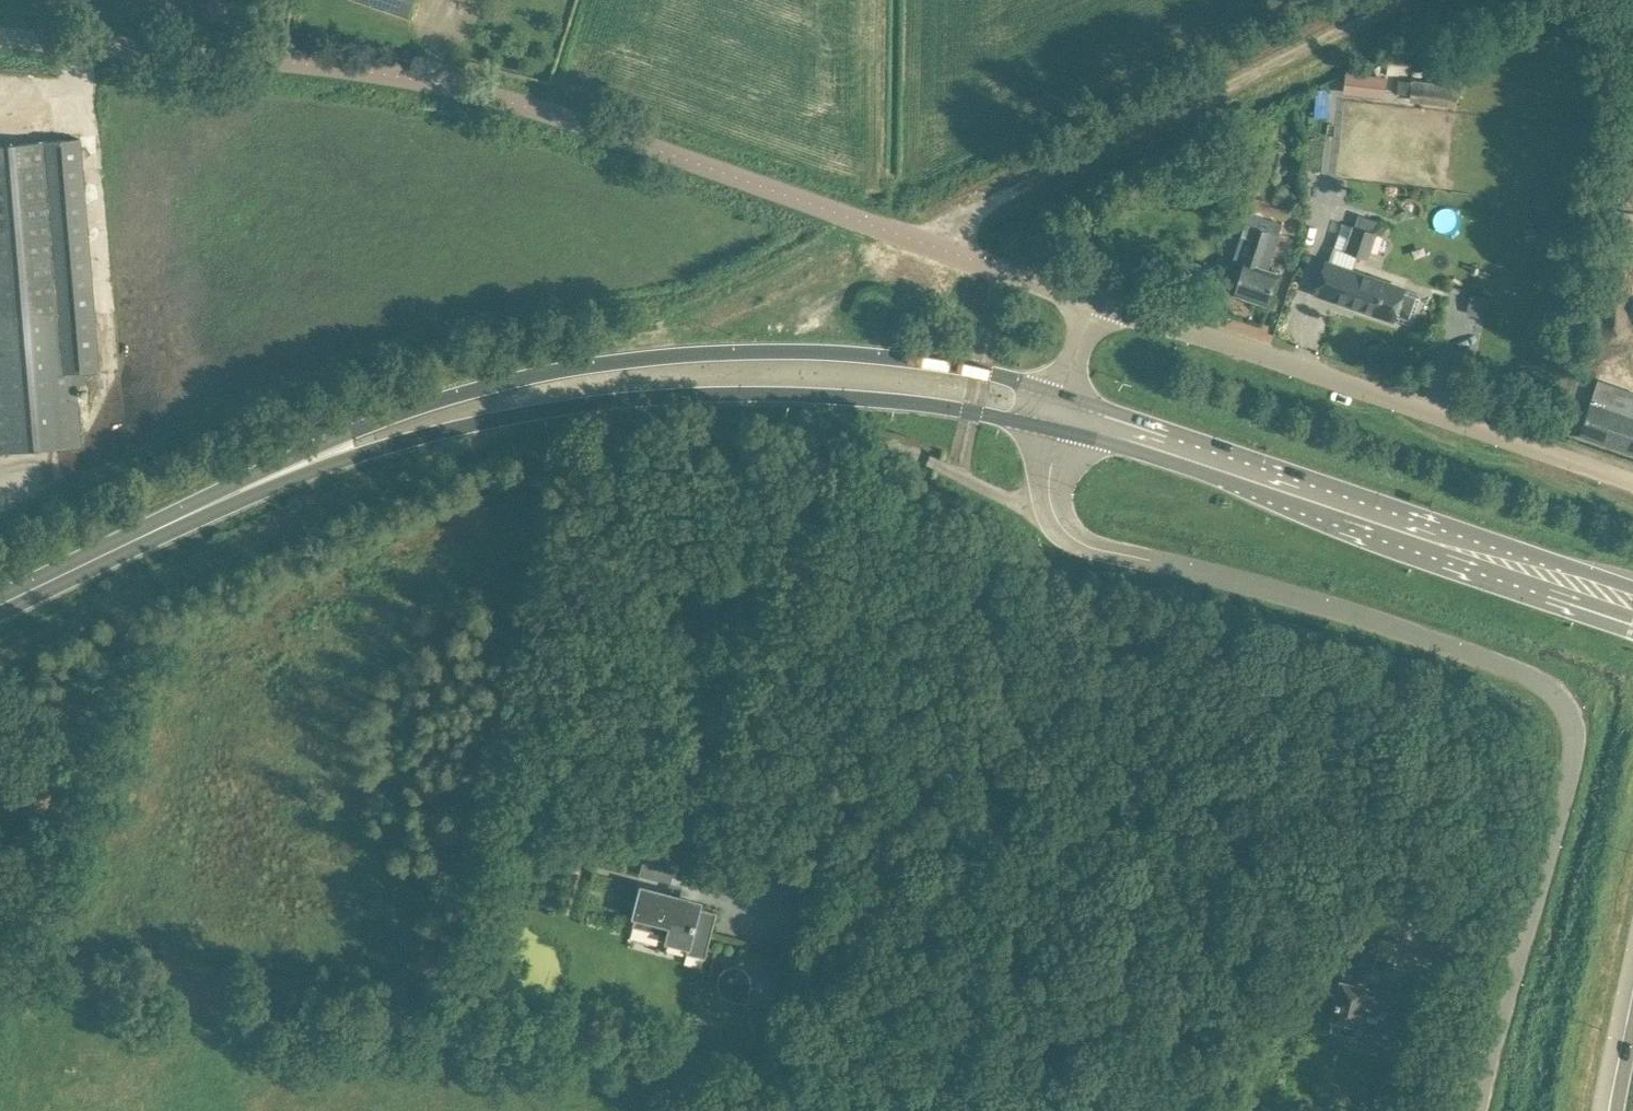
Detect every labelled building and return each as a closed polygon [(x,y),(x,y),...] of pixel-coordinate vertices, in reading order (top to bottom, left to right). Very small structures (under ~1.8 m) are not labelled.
[(409,17),(415,0),(360,0),(409,17)] [(1413,78),(1410,101),(1450,106),(1453,84),(1413,78)] [(81,446),(76,384),(84,384),(83,371),(99,370),(79,138),(0,145),(0,453),(81,446)] [(1262,263),(1272,232),(1256,226),(1256,227),(1245,223),(1241,236),(1252,239),(1234,293),(1268,305),(1280,269),(1262,263)] [(1378,233),(1353,224),(1344,251),(1368,260),(1378,233)] [(1394,320),(1394,319),(1407,323),(1412,322),(1421,297),(1418,293),(1326,261),(1315,293),(1394,320)] [(1592,401),(1580,435),(1632,454),(1632,415),(1592,401)] [(655,841),(646,876),(664,881),(671,883),(680,848),(655,841)] [(637,915),(635,925),(672,935),(671,940),(688,945),(687,952),(705,958),(709,947),(712,933),(718,912),(680,902),(681,897),(643,887),(637,909),(636,915),(637,915)] [(1376,944),(1342,937),(1337,961),(1371,969),(1376,944)] [(747,1003),(749,993),(752,983),(750,975),(743,968),(735,966),(726,968),(720,975),(718,983),(720,992),(726,998),(747,1003)] [(1332,1027),(1331,1032),(1355,1038),(1356,1032),(1381,1038),(1380,1043),(1400,1047),(1403,1035),(1412,997),(1376,988),(1375,991),(1367,989),(1368,987),(1366,986),(1342,981),(1332,1027)]
